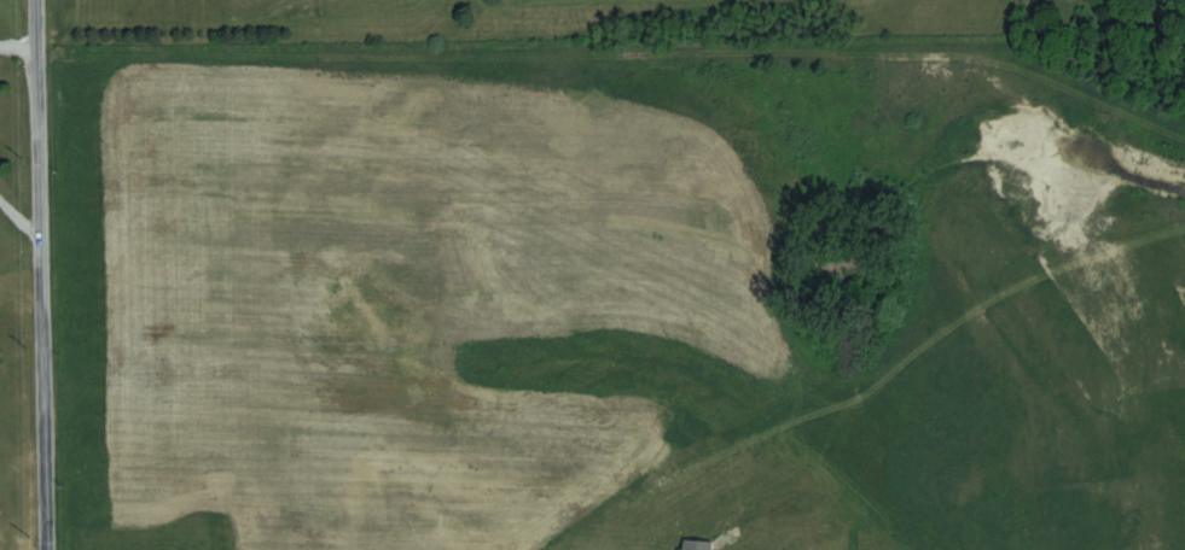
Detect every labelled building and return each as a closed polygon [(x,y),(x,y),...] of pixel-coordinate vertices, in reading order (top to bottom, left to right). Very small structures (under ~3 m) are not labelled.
[(714,540),(684,539),(684,549),(713,549),(714,540)]
